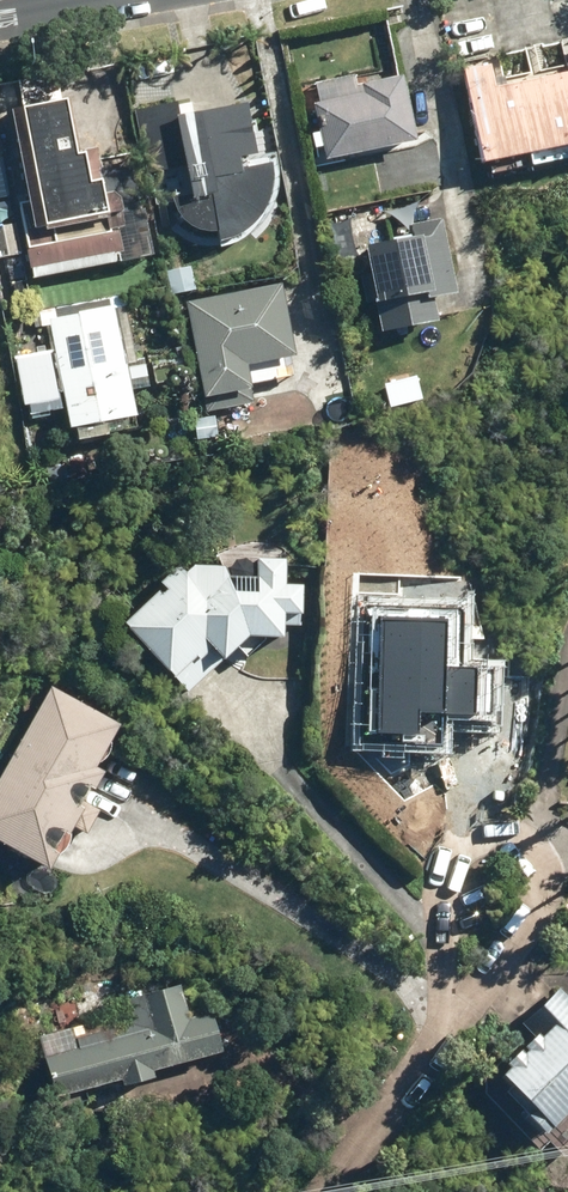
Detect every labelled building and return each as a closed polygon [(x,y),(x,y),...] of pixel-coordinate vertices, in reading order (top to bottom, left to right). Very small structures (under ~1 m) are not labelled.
[(502,62),(463,70),(483,164),(567,145),(567,70),(507,84),(502,62)] [(330,165),(329,157),(418,140),(406,73),(355,83),(353,76),(315,83),(315,87),(296,90),(300,113),(320,110),(323,128),(319,129),(323,150),(312,152),(315,168),(330,165)] [(72,95),(30,104),(54,221),(116,208),(110,176),(97,179),(92,151),(83,153),(72,95)] [(269,164),(266,158),(255,102),(183,114),(200,195),(182,199),(184,203),(186,207),(189,211),(192,214),(195,218),(198,221),(202,223),(206,225),(210,227),(214,229),(219,230),(223,231),(228,231),(232,231),(237,230),(241,230),(246,228),(250,227),(254,225),(258,222),(262,220),(265,217),(268,214),(271,210),(274,206),(276,202),(278,198),(279,194),(280,190),(281,185),(281,180),(281,176),(281,171),(280,167),(279,163),(269,164)] [(374,243),(380,272),(365,274),(371,304),(385,301),(390,328),(445,318),(441,297),(460,293),(446,219),(414,225),(416,235),(374,243)] [(221,412),(260,405),(257,387),(299,379),(294,352),(299,352),(287,285),(193,302),(210,398),(219,396),(221,412)] [(16,360),(26,403),(34,401),(37,414),(73,407),(78,429),(142,415),(116,300),(52,314),(59,350),(16,360)] [(198,564),(191,569),(186,564),(166,582),(171,588),(131,624),(192,691),(255,633),(289,635),(290,625),(301,625),(302,613),(308,613),(307,584),(289,584),(290,558),(261,558),(260,576),(230,574),(230,565),(198,564)] [(112,767),(105,763),(127,723),(56,685),(0,788),(0,836),(57,868),(112,767)] [(44,1039),(59,1094),(130,1075),(133,1085),(164,1076),(162,1069),(229,1050),(218,1010),(196,1016),(186,980),(121,998),(126,1017),(44,1039)] [(560,989),(531,1018),(546,1033),(510,1070),(565,1122),(567,1119),(567,996),(560,989)]
